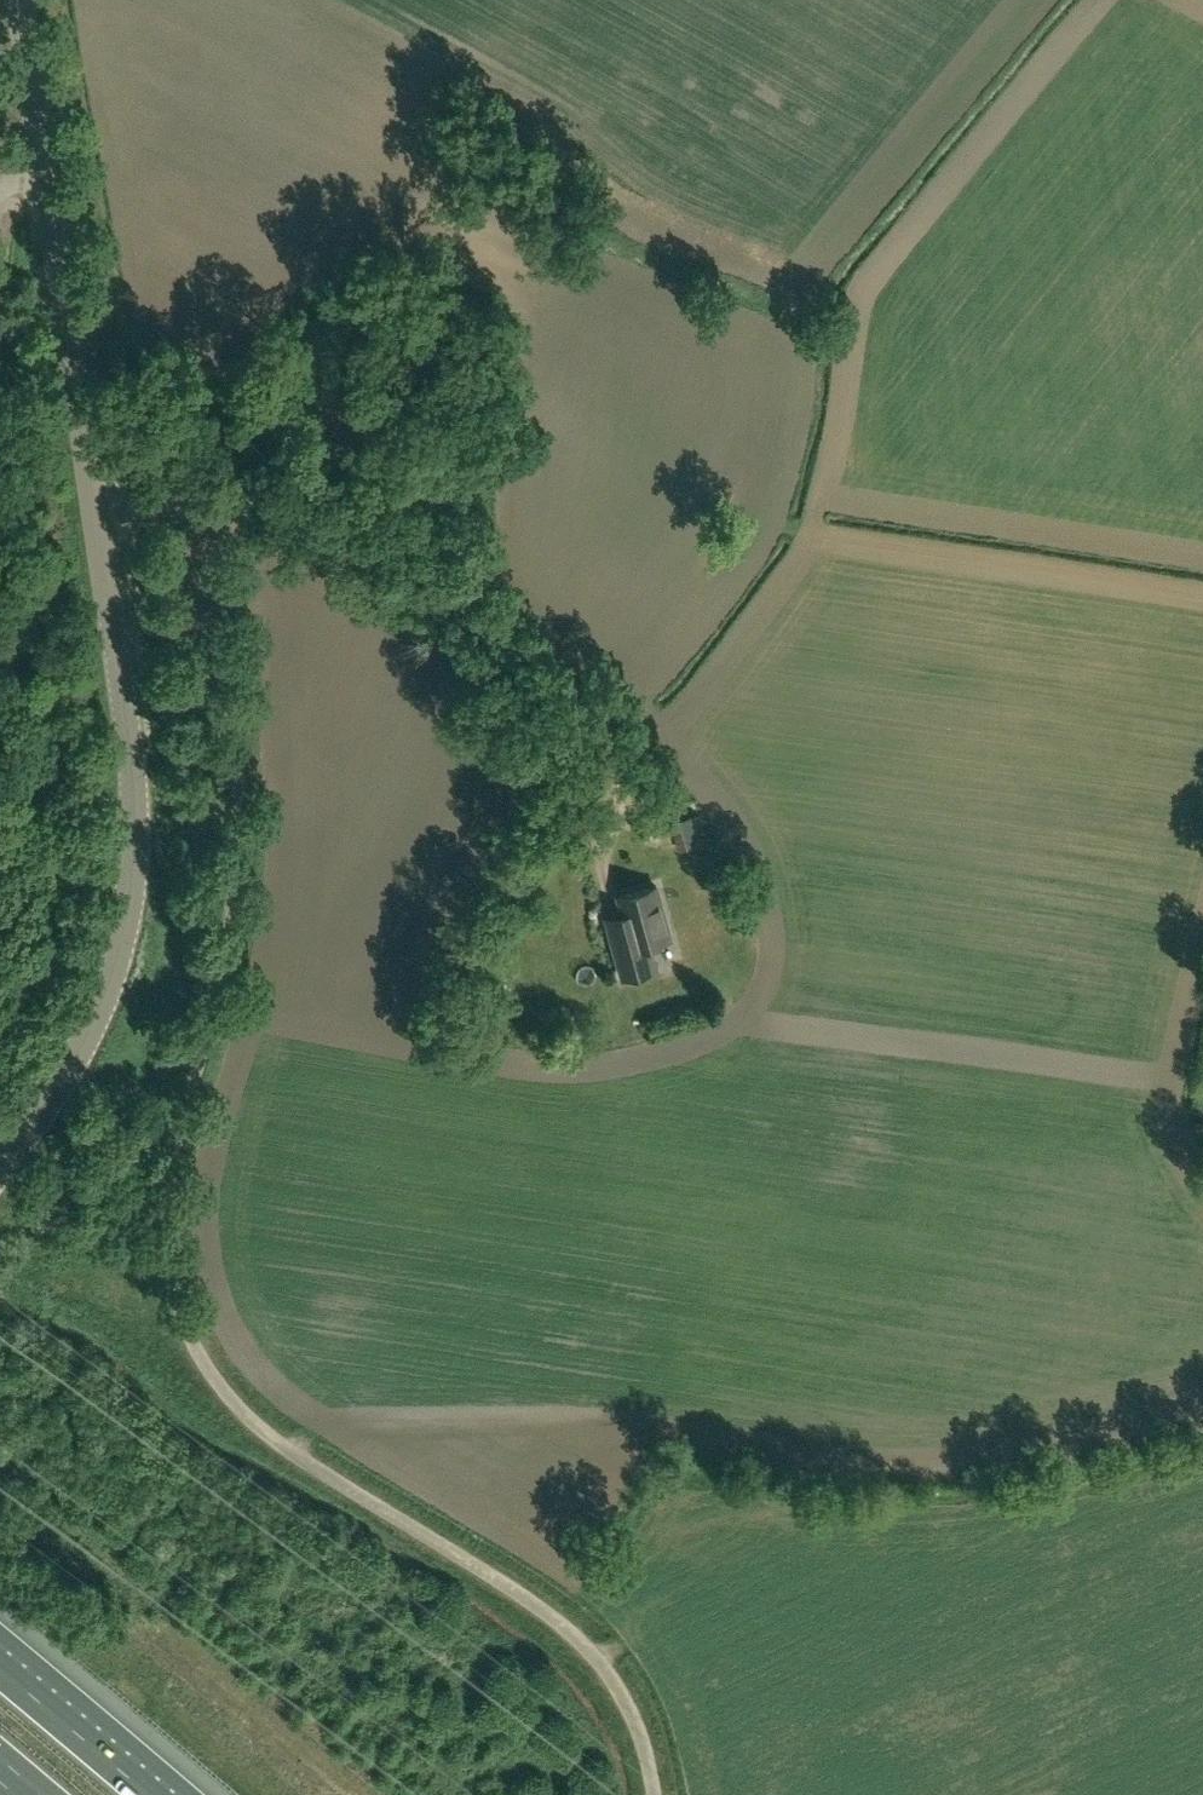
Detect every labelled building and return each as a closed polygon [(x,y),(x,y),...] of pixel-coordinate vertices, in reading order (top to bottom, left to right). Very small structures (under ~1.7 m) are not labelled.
[(700,813),(698,813),(672,821),(676,834),(674,835),(679,849),(709,841),(700,813)] [(657,886),(619,896),(630,935),(613,939),(623,977),(657,968),(650,943),(671,937),(657,886)]
